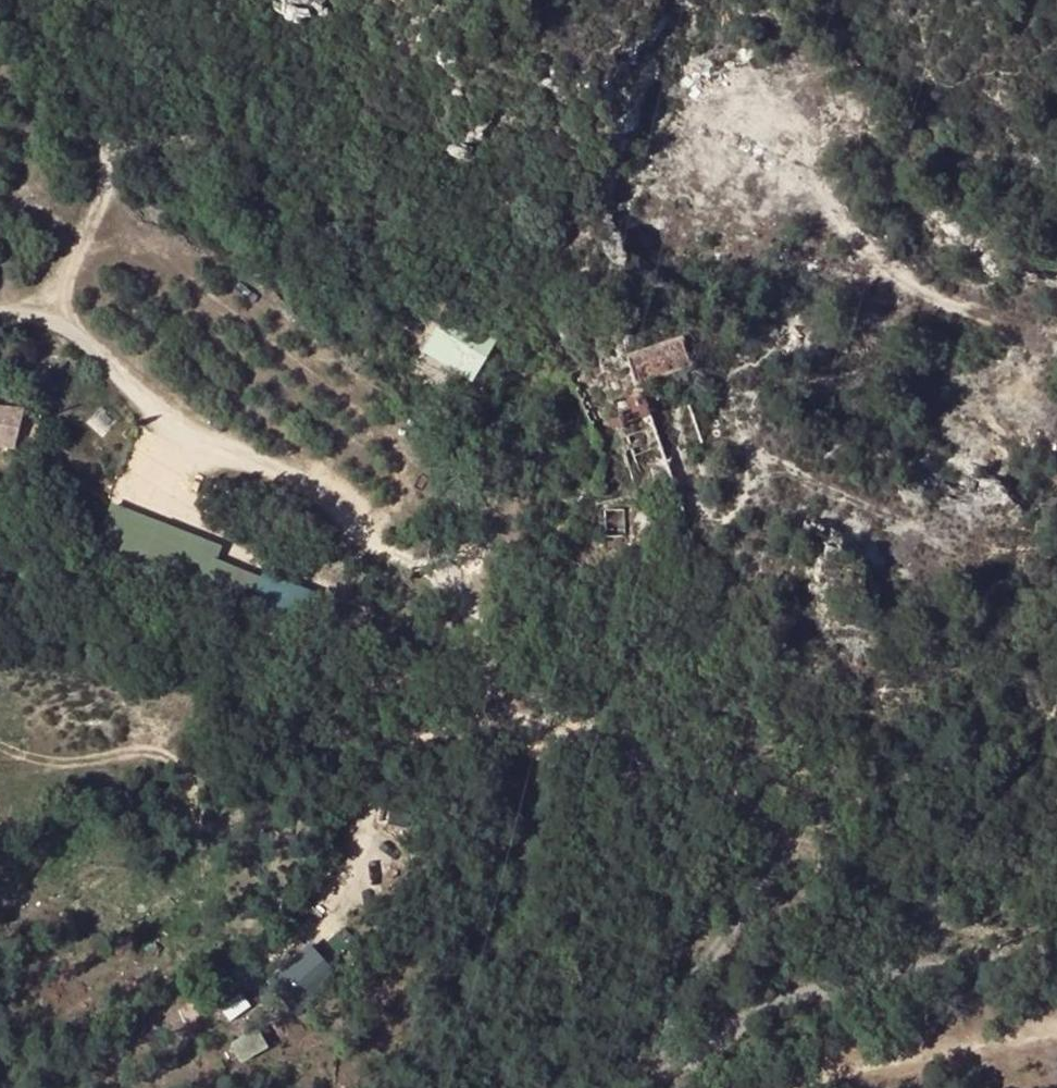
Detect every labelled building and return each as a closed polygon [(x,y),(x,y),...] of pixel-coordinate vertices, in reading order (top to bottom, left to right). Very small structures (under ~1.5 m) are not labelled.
[(423,352),(471,382),(497,340),(449,310),(423,352)] [(625,347),(636,378),(692,359),(682,328),(625,347)] [(219,557),(224,545),(112,502),(93,550),(283,622),(297,586),(219,557)] [(279,966),(294,983),(325,957),(310,940),(279,966)] [(325,957),(299,988),(277,970),(268,981),(304,1011),(339,969),(325,957)]
